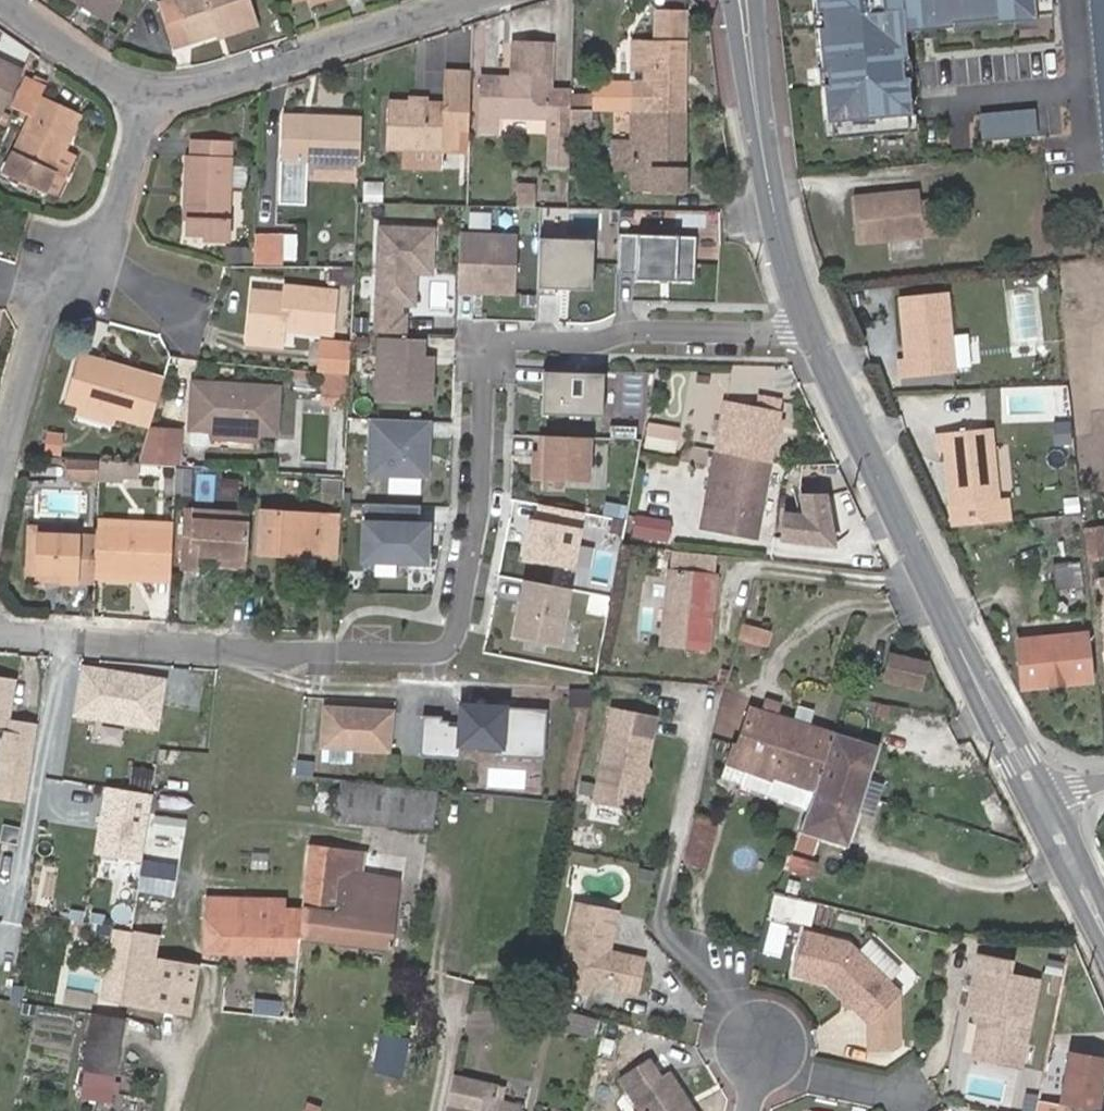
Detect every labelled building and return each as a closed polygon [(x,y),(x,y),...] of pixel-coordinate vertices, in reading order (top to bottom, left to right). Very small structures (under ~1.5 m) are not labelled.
[(101,20),(114,0),(69,0),(101,20)] [(168,39),(207,28),(212,40),(251,26),(247,14),(243,0),(156,0),(168,39)] [(815,10),(821,9),(822,27),(817,27),(820,67),(825,67),(826,84),(821,85),(825,123),(829,123),(830,140),(908,133),(907,115),(911,115),(908,77),(903,78),(901,60),(906,60),(903,31),(952,26),(952,23),(996,19),(996,23),(1036,19),(1036,14),(1053,13),(1052,0),(814,0),(815,10)] [(632,106),(683,108),(685,4),(652,2),(653,37),(633,36),(632,106)] [(569,104),(570,86),(543,84),(545,35),(514,32),(512,68),(479,65),(479,104),(479,124),(502,125),(503,105),(542,107),(542,129),(568,131),(569,120),(569,104)] [(18,62),(0,54),(0,104),(18,62)] [(8,145),(0,162),(0,166),(40,185),(49,165),(76,105),(37,87),(35,86),(39,75),(23,69),(9,103),(24,109),(8,145)] [(467,146),(469,72),(447,71),(445,98),(431,97),(432,88),(412,87),(412,96),(388,94),(387,142),(396,143),(395,161),(419,163),(421,144),(443,146),(467,146)] [(593,121),(594,105),(569,104),(569,120),(593,121)] [(362,172),(365,113),(283,106),(279,156),(305,158),(304,169),(362,172)] [(682,185),(683,108),(632,106),(631,130),(613,131),(612,165),(631,165),(630,185),(682,185)] [(1035,109),(976,116),(979,141),(1038,133),(1035,109)] [(186,156),(182,236),(201,237),(201,241),(228,243),(231,185),(241,185),(242,162),(232,161),(233,140),(194,137),(193,157),(186,156)] [(517,183),(516,209),(535,209),(535,184),(517,183)] [(923,193),(858,200),(862,245),(942,238),(938,202),(925,204),(923,193)] [(433,230),(379,228),(375,333),(404,334),(405,315),(395,315),(395,305),(414,305),(415,273),(431,274),(433,230)] [(694,236),(618,233),(617,272),(635,273),(634,279),(692,281),(694,236)] [(515,236),(458,234),(457,291),(513,293),(515,236)] [(250,265),(297,264),(297,235),(251,236),(250,265)] [(593,240),(538,238),(536,295),(554,295),(554,289),(591,290),(593,240)] [(285,323),(336,333),(341,291),(287,282),(286,296),(255,291),(247,343),(283,347),(285,323)] [(955,342),(950,295),(903,300),(909,361),(899,361),(902,381),(958,375),(958,374),(955,342)] [(350,342),(319,338),(315,368),(329,370),(347,372),(350,342)] [(424,340),(378,338),(376,402),(431,404),(433,356),(423,356),(424,340)] [(971,341),(955,342),(958,374),(974,373),(971,341)] [(117,406),(153,417),(165,375),(78,349),(66,391),(83,397),(78,410),(114,420),(117,406)] [(307,368),(303,391),(326,393),(329,370),(307,368)] [(703,368),(698,383),(710,387),(714,371),(703,368)] [(604,371),(543,369),(541,414),(602,416),(604,371)] [(257,442),(257,431),(278,432),(278,384),(193,379),(191,427),(209,428),(208,441),(257,442)] [(767,459),(780,399),(761,395),(758,407),(726,399),(716,449),(767,459)] [(326,416),(301,415),(300,460),(326,462),(326,416)] [(426,421),(370,419),(368,475),(431,478),(433,440),(425,440),(426,421)] [(184,462),(187,425),(149,422),(146,459),(184,462)] [(994,431),(967,434),(975,506),(1002,503),(994,431)] [(954,508),(975,506),(967,434),(939,436),(941,456),(948,455),(954,508)] [(589,438),(540,436),(539,452),(534,451),(533,480),(587,482),(589,438)] [(767,459),(716,449),(700,524),(750,534),(767,459)] [(94,458),(94,474),(117,476),(118,461),(94,458)] [(90,475),(90,459),(63,459),(63,475),(90,475)] [(190,469),(175,468),(172,495),(188,495),(190,469)] [(338,494),(339,480),(321,479),(320,492),(338,494)] [(784,530),(836,537),(824,487),(800,487),(804,507),(787,505),(784,530)] [(421,505),(365,503),(363,560),(426,562),(427,525),(420,524),(421,505)] [(585,513),(542,504),(539,521),(533,520),(526,558),(575,567),(585,513)] [(239,567),(243,514),(180,509),(175,567),(194,568),(195,556),(211,557),(211,565),(239,567)] [(312,557),(336,559),(339,515),(258,509),(254,553),(292,556),(292,561),(311,563),(312,557)] [(167,521),(91,516),(90,535),(88,577),(164,582),(167,521)] [(654,520),(653,528),(662,530),(664,521),(654,520)] [(21,576),(88,580),(88,577),(90,535),(74,534),(75,527),(24,522),(21,576)] [(667,537),(709,542),(711,529),(669,522),(667,537)] [(1089,561),(1103,559),(1103,542),(1103,530),(1086,533),(1089,561)] [(1071,589),(1069,567),(1052,569),(1054,590),(1071,589)] [(703,653),(710,579),(663,574),(656,648),(703,653)] [(568,588),(525,580),(514,634),(558,643),(568,588)] [(1084,598),(1083,591),(1075,591),(1076,600),(1084,598)] [(737,624),(769,633),(773,618),(742,608),(737,624)] [(1021,688),(1090,680),(1085,635),(1029,640),(1029,635),(1022,636),(1023,641),(1017,642),(1021,688)] [(883,679),(919,688),(925,664),(889,654),(883,679)] [(161,679),(81,665),(72,712),(153,726),(161,679)] [(14,682),(0,680),(0,729),(6,730),(0,766),(0,796),(25,800),(37,727),(7,722),(14,682)] [(394,685),(354,683),(354,691),(323,689),(321,730),(388,734),(394,685)] [(761,712),(769,714),(772,704),(756,699),(753,710),(761,712)] [(888,706),(876,704),(873,717),(885,720),(888,706)] [(542,711),(457,705),(456,726),(444,725),(444,722),(436,722),(436,717),(419,716),(416,756),(454,758),(455,744),(473,746),(473,738),(497,739),(495,756),(539,759),(542,711)] [(802,809),(798,823),(796,831),(817,837),(846,846),(856,809),(861,793),(862,789),(865,777),(874,746),(769,714),(761,712),(753,710),(743,707),(731,742),(729,742),(722,762),(743,770),(737,786),(779,800),(802,809)] [(638,780),(650,719),(607,711),(589,803),(633,812),(638,783),(638,780)] [(722,762),(716,779),(737,786),(743,770),(722,762)] [(861,793),(876,797),(881,782),(865,777),(862,789),(861,793)] [(407,792),(338,782),(333,816),(348,818),(379,823),(381,823),(403,827),(407,792)] [(856,809),(872,813),(876,797),(861,793),(856,809)] [(182,819),(152,814),(149,833),(179,838),(182,819)] [(701,869),(715,820),(693,814),(679,863),(701,869)] [(22,919),(35,822),(5,818),(0,854),(0,916),(22,919)] [(817,837),(796,831),(791,847),(812,853),(817,837)] [(305,841),(295,905),(296,906),(296,937),(385,951),(396,881),(359,876),(363,850),(319,843),(305,841)] [(811,867),(782,860),(779,873),(807,880),(811,867)] [(295,937),(296,937),(296,906),(295,905),(276,906),(276,900),(198,900),(198,954),(293,954),(295,937)] [(600,954),(608,914),(567,905),(553,975),(563,990),(579,993),(592,985),(609,988),(609,991),(628,995),(634,961),(600,954)] [(162,930),(164,915),(136,910),(134,925),(162,930)] [(111,930),(99,996),(116,1001),(128,933),(111,930)] [(818,982),(859,1022),(858,1049),(885,1050),(888,1048),(891,992),(844,944),(798,931),(787,974),(818,982)] [(128,933),(116,1001),(186,1013),(194,967),(153,960),(157,939),(128,933)] [(10,959),(13,941),(0,939),(0,957),(10,959)] [(973,960),(963,1010),(971,1013),(977,1013),(975,1024),(968,1060),(1014,1070),(1032,985),(1002,979),(1005,966),(973,960)] [(593,1023),(550,1010),(546,1024),(589,1037),(593,1023)] [(90,1015),(82,1070),(113,1074),(121,1019),(90,1015)] [(400,1079),(408,1045),(379,1037),(372,1071),(400,1079)] [(1102,1061),(1067,1054),(1058,1106),(1066,1108),(1065,1110),(1093,1110),(1102,1061)] [(660,1072),(652,1077),(642,1061),(612,1080),(631,1110),(683,1110),(660,1072)] [(113,1074),(82,1070),(78,1097),(109,1101),(113,1074)] [(448,1076),(440,1110),(518,1110),(519,1104),(491,1098),(493,1090),(493,1086),(480,1083),(448,1076)] [(1037,1102),(1036,1110),(1065,1110),(1066,1108),(1058,1106),(1037,1102)]
